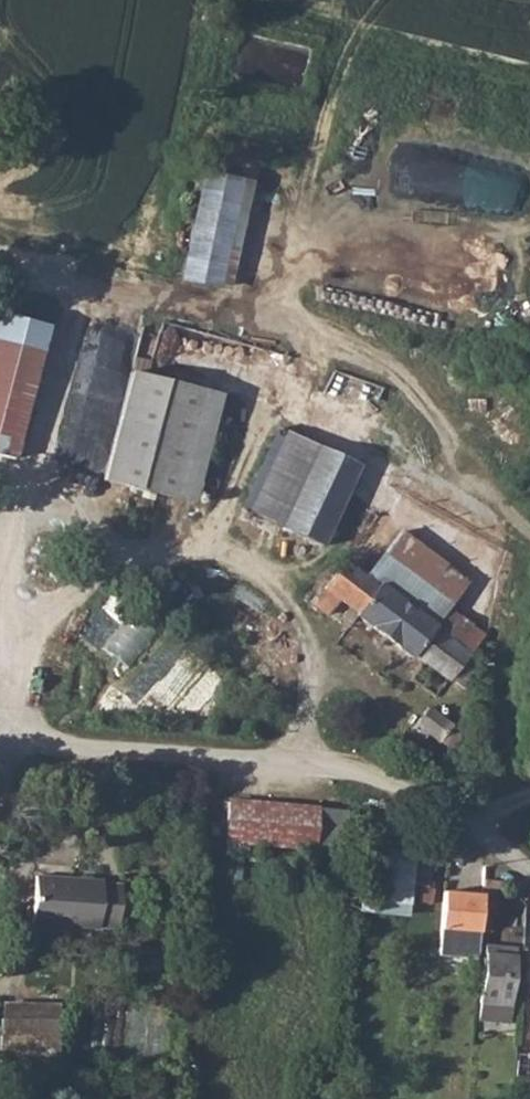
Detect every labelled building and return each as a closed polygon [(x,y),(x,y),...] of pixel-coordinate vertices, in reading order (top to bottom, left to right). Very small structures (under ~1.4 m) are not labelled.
[(204,166),(181,275),(227,285),(247,171),(204,166)] [(360,232),(347,275),(468,310),(480,270),(453,262),(450,271),(425,264),(429,252),(360,232)] [(22,455),(49,322),(0,311),(0,451),(22,455)] [(131,363),(102,475),(199,501),(223,390),(131,363)] [(281,428),(246,511),(325,542),(358,460),(281,428)] [(342,561),(321,588),(336,600),(345,606),(339,615),(349,622),(354,616),(409,656),(411,654),(422,662),(447,680),(451,680),(463,689),(481,666),(467,655),(466,651),(433,627),(433,622),(379,584),(376,587),(362,577),(342,561)] [(425,707),(404,733),(419,743),(426,731),(445,745),(449,746),(454,743),(456,739),(456,731),(425,707)] [(225,841),(331,850),(334,809),(227,801),(225,841)] [(358,911),(401,915),(407,851),(363,847),(358,911)] [(418,857),(415,881),(429,882),(431,858),(418,857)] [(32,876),(29,924),(70,926),(94,927),(94,923),(117,923),(118,885),(100,884),(100,880),(32,876)] [(481,896),(478,931),(487,932),(488,916),(495,916),(499,880),(482,880),(481,896)] [(481,896),(441,893),(438,930),(478,933),(478,931),(481,896)] [(508,1022),(515,957),(515,947),(485,944),(484,955),(476,1019),(508,1022)] [(62,1051),(63,1002),(2,1001),(1,1050),(62,1051)]
